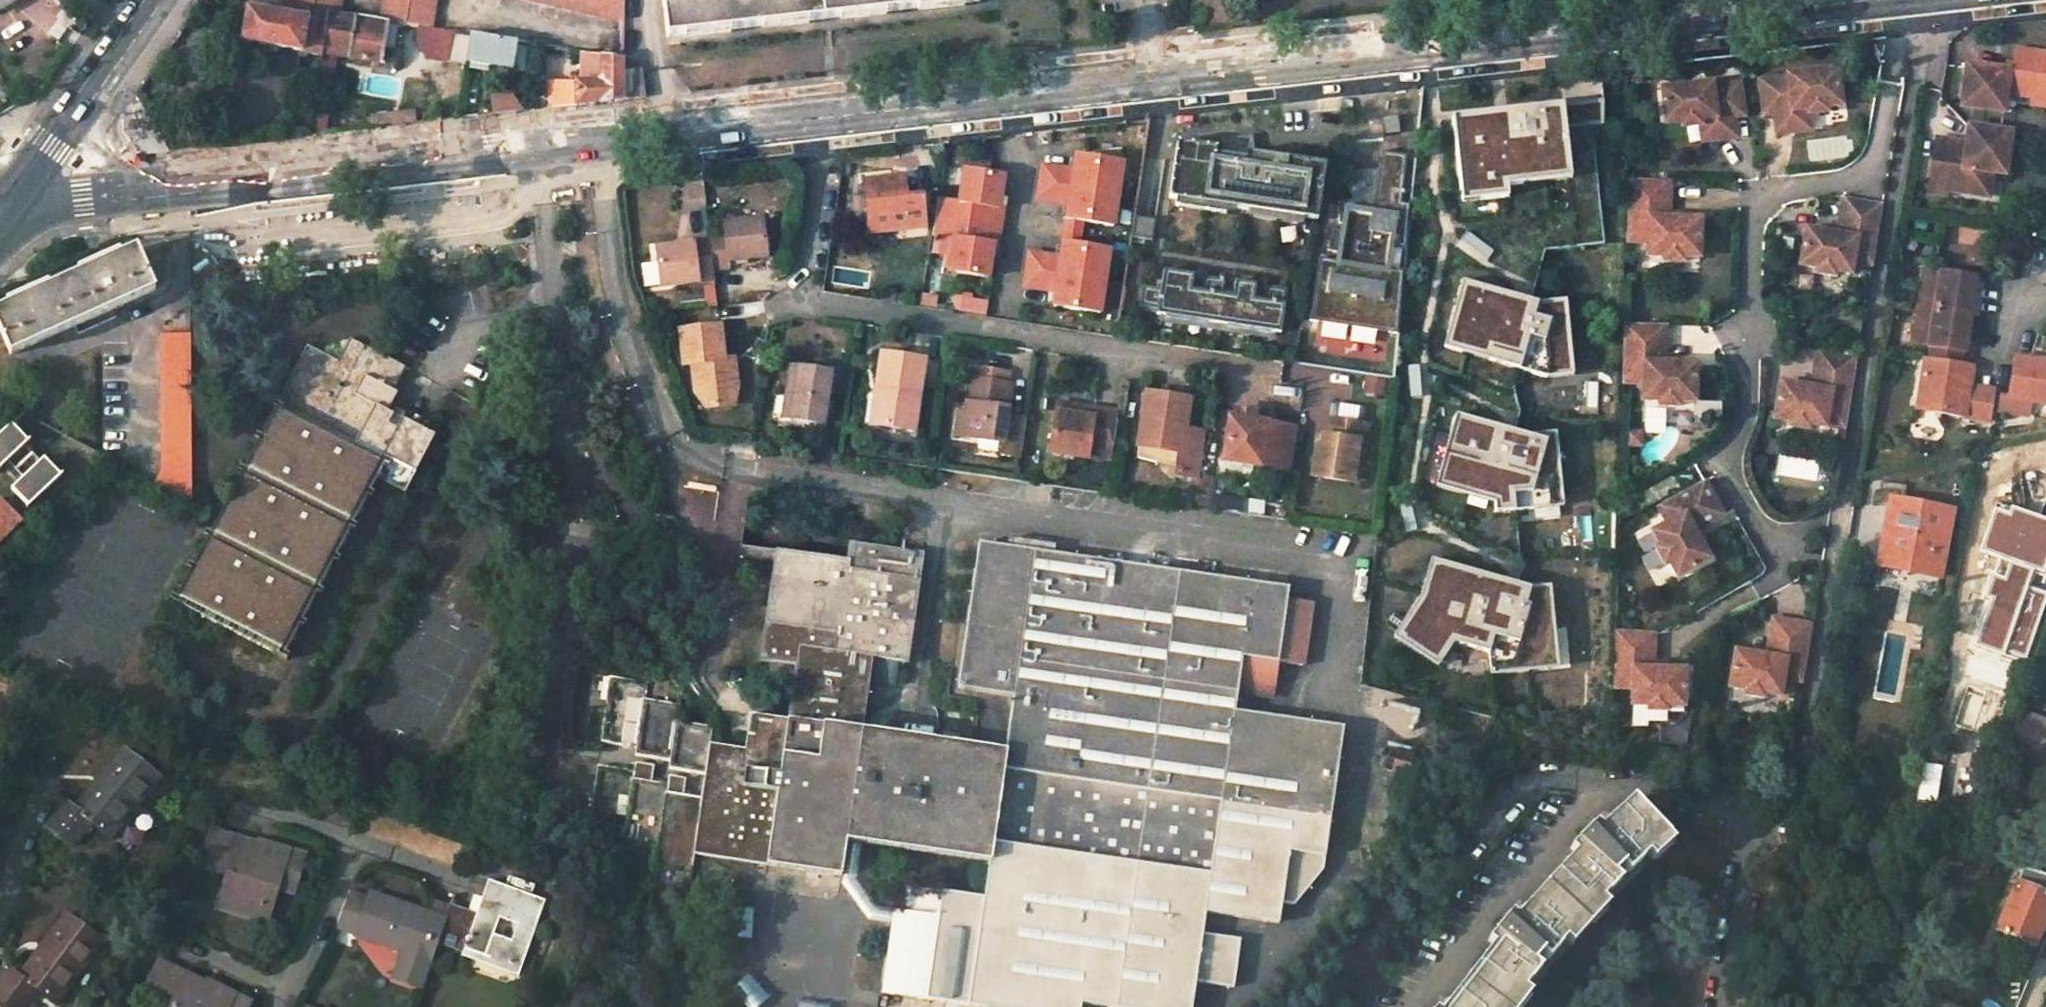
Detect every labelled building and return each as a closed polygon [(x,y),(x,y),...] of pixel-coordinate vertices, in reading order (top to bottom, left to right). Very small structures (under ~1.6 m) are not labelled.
[(2,9),(16,0),(0,0),(0,6),(2,9)] [(258,0),(247,0),(240,41),(321,53),(327,10),(288,4),(258,0)] [(340,12),(342,0),(288,0),(288,4),(327,10),(340,12)] [(436,0),(382,0),(379,18),(386,19),(419,24),(432,26),(436,0)] [(610,18),(615,0),(531,0),(610,18)] [(977,0),(661,0),(666,38),(708,33),(787,23),(869,14),(944,5),(977,1),(977,0)] [(379,62),(386,19),(379,18),(340,12),(327,10),(321,53),(379,62)] [(419,24),(416,40),(426,55),(446,58),(465,61),(465,59),(469,32),(432,26),(419,24)] [(469,32),(465,59),(511,66),(516,39),(469,32)] [(527,47),(525,68),(538,69),(539,48),(527,47)] [(582,49),(581,81),(598,79),(599,51),(582,49)] [(599,51),(598,79),(581,81),(566,83),(567,87),(550,89),(551,107),(583,104),(623,99),(623,71),(623,55),(599,51)] [(2030,105),(2045,107),(2045,61),(2018,56),(2016,73),(2005,76),(1967,69),(1960,112),(2000,119),(2003,101),(2030,105)] [(642,69),(623,71),(623,99),(645,97),(642,69)] [(1839,69),(1789,75),(1790,78),(1762,81),(1765,116),(1775,116),(1778,135),(1798,133),(1797,116),(1810,115),(1829,113),(1828,108),(1842,106),(1839,69)] [(1714,90),(1664,95),(1668,131),(1684,130),(1684,134),(1701,132),(1717,130),(1719,147),(1740,145),(1737,125),(1746,124),(1742,90),(1715,93),(1714,90)] [(493,112),(520,110),(518,91),(491,94),(493,112)] [(1572,167),(1568,129),(1604,125),(1606,100),(1454,117),(1463,191),(1485,189),(1486,200),(1510,197),(1509,187),(1524,185),(1522,173),(1572,167)] [(2028,113),(2045,115),(2045,107),(2030,105),(2028,113)] [(1812,132),(1810,115),(1797,116),(1798,133),(1812,132)] [(1398,117),(1380,119),(1382,136),(1399,134),(1398,117)] [(1719,147),(1717,130),(1701,132),(1704,149),(1719,147)] [(1967,132),(1964,149),(1937,144),(1930,190),(1945,192),(1944,198),(1984,205),(1989,181),(2004,184),(2012,140),(1967,132)] [(1176,141),(1168,197),(1316,219),(1325,164),(1251,153),(1255,145),(1247,141),(1241,138),(1230,157),(1214,155),(1215,147),(1176,141)] [(1315,322),(1397,335),(1403,276),(1404,268),(1392,267),(1394,247),(1406,248),(1411,201),(1403,200),(1408,153),(1383,150),(1377,210),(1364,209),(1364,201),(1342,203),(1344,224),(1348,224),(1347,232),(1336,229),(1331,251),(1345,254),(1344,262),(1324,260),(1315,322)] [(1029,252),(1024,285),(1056,289),(1053,305),(1099,312),(1109,248),(1094,246),(1097,222),(1112,225),(1122,161),(1076,154),(1074,169),(1042,164),(1037,197),(1069,202),(1060,256),(1029,252)] [(1573,179),(1572,167),(1522,173),(1524,185),(1573,179)] [(953,237),(948,269),(988,276),(993,244),(998,245),(1004,208),(998,207),(1003,175),(964,168),(959,200),(938,197),(932,234),(953,237)] [(918,174),(902,176),(905,198),(921,196),(918,174)] [(1360,174),(1348,184),(1358,197),(1370,187),(1360,174)] [(861,181),(867,232),(925,226),(921,196),(905,198),(902,176),(861,181)] [(1670,225),(1671,185),(1628,184),(1626,247),(1649,249),(1648,263),(1665,263),(1665,268),(1684,269),(1685,264),(1701,264),(1703,225),(1670,225)] [(1486,200),(1485,189),(1463,191),(1464,203),(1486,200)] [(1930,190),(1928,199),(1944,202),(1944,198),(1945,192),(1930,190)] [(1835,281),(1851,285),(1853,271),(1870,274),(1881,210),(1848,203),(1835,205),(1830,242),(1803,237),(1798,275),(1815,278),(1814,284),(1835,287),(1835,281)] [(1132,215),(1129,237),(1151,241),(1154,218),(1132,215)] [(728,257),(767,252),(763,216),(722,221),(723,230),(706,232),(709,265),(729,263),(728,257)] [(1952,226),(1951,243),(1987,246),(1989,230),(1952,226)] [(688,245),(650,250),(655,287),(694,282),(711,279),(709,265),(706,232),(686,235),(688,245)] [(136,248),(64,280),(82,322),(154,290),(136,248)] [(1967,321),(1968,315),(1958,313),(1961,295),(1971,297),(1974,279),(1910,268),(1898,343),(1921,347),(1961,354),(1964,339),(1953,338),(1957,319),(1967,321)] [(1156,313),(1280,331),(1287,287),(1265,284),(1263,299),(1253,298),(1256,283),(1234,279),(1232,294),(1222,293),(1224,278),(1203,275),(1200,290),(1191,288),(1193,273),(1162,269),(1160,287),(1141,284),(1138,303),(1157,306),(1156,313)] [(694,282),(698,308),(714,306),(711,279),(694,282)] [(64,280),(0,308),(0,331),(10,354),(82,322),(64,280)] [(1573,363),(1568,299),(1539,302),(1464,280),(1447,335),(1495,349),(1492,360),(1548,377),(1551,365),(1573,363)] [(987,315),(989,298),(954,294),(952,311),(987,315)] [(1971,297),(1961,295),(1958,313),(1968,315),(1971,297)] [(1964,339),(1967,321),(1957,319),(1953,338),(1964,339)] [(718,355),(715,326),(675,331),(678,365),(684,365),(686,379),(699,384),(703,411),(730,408),(734,389),(730,366),(720,368),(718,355)] [(190,348),(190,333),(159,334),(160,472),(154,484),(191,503),(190,348)] [(1623,333),(1622,394),(1645,393),(1645,411),(1661,412),(1662,417),(1681,417),(1681,412),(1697,412),(1697,374),(1667,373),(1668,334),(1623,333)] [(1492,360),(1495,349),(1447,335),(1444,346),(1492,360)] [(287,662),(382,481),(392,462),(415,474),(436,436),(398,416),(400,412),(396,409),(394,414),(390,411),(373,403),(382,387),(393,392),(405,367),(348,338),(337,360),(307,345),(277,402),(272,399),(169,598),(287,662)] [(1921,347),(1919,361),(1959,368),(1961,354),(1921,347)] [(888,388),(883,427),(917,431),(926,357),(883,352),(879,387),(888,388)] [(718,355),(720,368),(730,366),(728,353),(718,355)] [(1814,358),(1808,396),(1774,389),(1768,426),(1785,429),(1785,433),(1804,436),(1805,431),(1823,434),(1826,419),(1845,421),(1855,364),(1814,358)] [(1969,370),(1959,368),(1919,361),(1910,413),(1987,427),(1992,397),(1965,392),(1969,370)] [(960,436),(1000,441),(999,453),(1020,456),(1026,424),(1006,421),(1012,382),(1007,381),(1009,367),(978,363),(976,376),(969,375),(964,412),(960,436)] [(1574,375),(1573,363),(1551,365),(1548,377),(1574,375)] [(1422,395),(1420,364),(1407,365),(1409,396),(1422,395)] [(829,425),(835,371),(792,366),(788,398),(796,399),(794,421),(829,425)] [(1387,395),(1389,379),(1359,376),(1358,391),(1387,395)] [(2045,387),(2045,381),(2031,378),(2030,385),(2045,387)] [(686,379),(703,411),(699,384),(686,379)] [(2030,385),(2011,382),(2004,422),(2045,428),(2045,387),(2030,385)] [(390,411),(398,395),(393,392),(382,387),(373,403),(390,411)] [(883,427),(888,388),(879,387),(874,425),(883,427)] [(1219,448),(1289,459),(1295,418),(1267,414),(1266,420),(1263,420),(1259,413),(1253,412),(1255,400),(1237,397),(1235,411),(1232,428),(1222,427),(1219,448)] [(794,421),(796,399),(788,398),(785,420),(794,421)] [(1142,399),(1135,452),(1172,456),(1170,470),(1169,480),(1195,484),(1201,445),(1174,441),(1175,436),(1181,436),(1184,405),(1142,399)] [(1373,424),(1375,404),(1338,400),(1336,420),(1373,424)] [(1224,409),(1222,427),(1232,428),(1235,411),(1224,409)] [(954,410),(951,434),(960,436),(964,412),(954,410)] [(1049,420),(1090,426),(1091,418),(1050,412),(1049,420)] [(1564,493),(1557,431),(1528,434),(1456,414),(1439,475),(1494,490),(1496,503),(1497,512),(1535,508),(1534,496),(1564,493)] [(1090,426),(1049,420),(1043,464),(1082,469),(1083,466),(1108,469),(1115,421),(1091,418),(1090,426)] [(1823,434),(1843,438),(1845,421),(1826,419),(1823,434)] [(1332,439),(1323,448),(1319,479),(1361,484),(1366,440),(1371,441),(1373,424),(1336,420),(1333,420),(1332,439)] [(58,477),(42,458),(38,462),(23,445),(27,442),(11,423),(0,432),(0,465),(5,461),(20,477),(8,488),(24,507),(58,477)] [(1174,441),(1201,445),(1202,439),(1181,436),(1175,436),(1174,441)] [(1323,448),(1332,439),(1324,438),(1323,448)] [(1366,484),(1371,441),(1366,440),(1361,484),(1366,484)] [(1629,442),(1628,457),(1644,457),(1644,442),(1629,442)] [(1133,465),(1170,470),(1172,456),(1135,452),(1133,465)] [(415,474),(392,462),(382,481),(405,493),(415,474)] [(1494,490),(1439,475),(1436,486),(1496,503),(1494,490)] [(1668,530),(1653,538),(1660,552),(1656,554),(1666,572),(1669,569),(1677,583),(1710,565),(1695,538),(1723,522),(1704,486),(1658,512),(1668,530)] [(717,516),(713,492),(697,495),(700,518),(717,516)] [(1565,505),(1564,493),(1534,496),(1535,508),(1565,505)] [(1880,566),(1941,577),(1953,511),(1892,500),(1880,566)] [(1412,502),(1399,504),(1405,532),(1418,529),(1412,502)] [(1971,639),(2035,662),(2045,632),(2045,522),(1994,503),(1978,549),(2000,557),(1971,639)] [(985,902),(942,896),(939,921),(905,917),(900,916),(895,925),(886,998),(957,1006),(1080,1006),(1085,1006),(1193,1006),(1196,984),(1235,990),(1242,942),(1203,936),(1207,915),(1279,925),(1282,905),(1295,907),(1324,870),(1325,857),(1345,727),(1235,711),(1237,694),(1272,698),(1277,664),(1286,602),(1288,588),(977,544),(957,689),(976,692),(968,745),(860,729),(869,668),(887,670),(889,659),(906,661),(923,550),(848,540),(845,558),(774,548),(756,660),(794,665),(786,720),(782,750),(771,749),(772,744),(765,734),(745,731),(743,748),(710,743),(713,725),(675,720),(676,714),(642,709),(643,703),(604,697),(597,747),(635,754),(634,761),(669,767),(669,773),(705,778),(702,802),(665,797),(666,790),(631,783),(632,776),(594,770),(587,828),(624,833),(621,851),(656,857),(654,874),(691,880),(694,860),(842,881),(848,845),(990,866),(985,902)] [(1560,656),(1552,584),(1531,586),(1431,558),(1421,596),(1400,627),(1445,657),(1455,642),(1490,652),(1492,663),(1560,656)] [(1311,605),(1286,602),(1277,664),(1302,667),(1311,605)] [(1743,697),(1761,700),(1762,695),(1779,697),(1782,682),(1801,685),(1811,628),(1771,622),(1765,658),(1734,652),(1727,689),(1744,692),(1743,697)] [(1445,657),(1400,627),(1394,637),(1439,666),(1445,657)] [(1631,711),(1649,711),(1649,716),(1667,716),(1667,712),(1682,712),(1683,675),(1653,674),(1653,641),(1614,635),(1614,670),(1612,692),(1631,692),(1631,711)] [(1561,668),(1560,656),(1492,663),(1493,675),(1561,668)] [(2021,712),(2014,732),(2045,742),(2045,720),(2021,712)] [(782,750),(786,720),(748,715),(745,731),(765,734),(772,744),(771,749),(782,750)] [(1414,749),(1387,744),(1383,767),(1410,771),(1414,749)] [(122,750),(74,810),(65,802),(45,827),(72,849),(91,826),(109,841),(159,780),(122,750)] [(636,762),(633,778),(652,781),(654,765),(636,762)] [(1910,806),(1911,775),(1873,774),(1872,805),(1910,806)] [(685,796),(687,777),(669,775),(668,794),(685,796)] [(1538,976),(1544,969),(1609,897),(1620,886),(1664,844),(1630,806),(1592,840),(1586,835),(1575,847),(1580,852),(1510,930),(1504,926),(1493,939),(1499,945),(1449,1006),(1514,1006),(1538,976)] [(259,920),(270,889),(292,896),(303,857),(265,846),(264,848),(194,828),(183,862),(228,876),(218,907),(259,920)] [(2011,900),(2000,895),(1994,909),(2004,913),(1997,930),(2035,945),(2042,929),(2045,930),(2045,875),(2025,866),(2011,900)] [(419,991),(434,947),(517,976),(545,898),(489,879),(477,913),(450,904),(430,897),(422,918),(363,896),(361,901),(344,894),(331,929),(400,953),(391,981),(419,991)] [(939,921),(942,896),(908,892),(905,917),(939,921)] [(15,978),(8,972),(0,982),(0,1006),(1,1006),(22,1006),(34,993),(52,1006),(53,1006),(101,945),(63,916),(15,978)] [(247,1005),(212,988),(211,990),(173,971),(156,1006),(159,1006),(246,1006),(247,1005)] [(735,985),(752,1006),(759,1006),(772,997),(753,971),(735,985)] [(833,1003),(801,998),(800,1006),(832,1006),(833,1003)] [(1945,999),(1942,1006),(1963,1006),(1945,999)]
